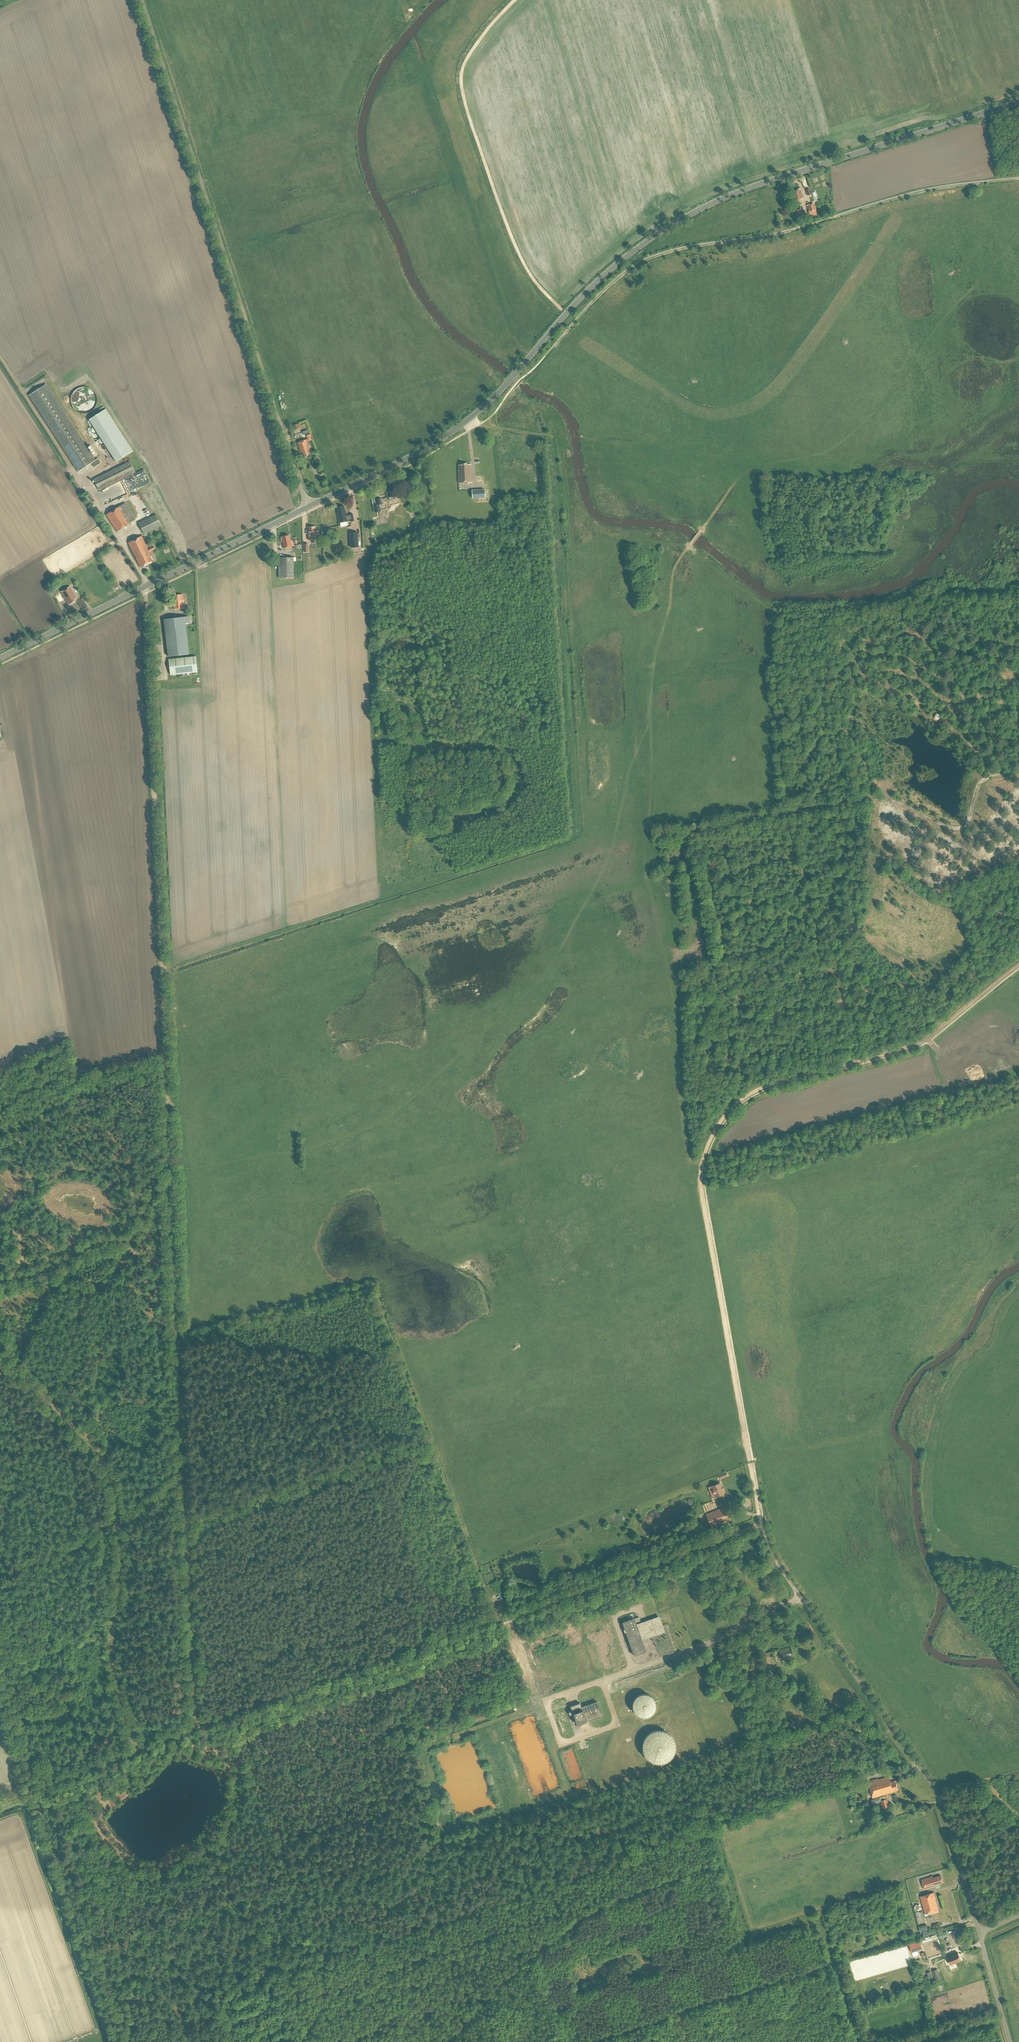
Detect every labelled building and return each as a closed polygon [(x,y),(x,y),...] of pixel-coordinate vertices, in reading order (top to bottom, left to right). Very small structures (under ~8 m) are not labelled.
[(794,196),(793,196),(795,201),(804,199),(801,189),(793,192),(794,196)] [(814,204),(806,206),(810,216),(817,213),(814,204)] [(46,385),(29,396),(78,472),(92,463),(95,467),(101,463),(98,459),(95,460),(46,385)] [(95,389),(78,389),(78,393),(74,393),(73,399),(74,399),(73,404),(79,404),(78,411),(87,412),(87,407),(94,408),(95,389)] [(116,462),(133,451),(106,409),(89,420),(116,462)] [(309,456),(309,454),(312,453),(308,440),(297,443),(302,458),(309,456)] [(130,462),(94,480),(99,491),(136,473),(130,462)] [(459,465),(459,470),(459,483),(472,482),(471,465),(467,465),(467,464),(463,464),(463,465),(459,465)] [(392,482),(386,484),(387,488),(386,488),(388,498),(396,496),(394,486),(393,486),(392,482)] [(485,489),(472,490),(472,498),(485,497),(485,489)] [(133,500),(139,510),(142,509),(141,509),(145,506),(140,496),(133,500)] [(382,504),(381,498),(375,499),(376,505),(373,506),(374,512),(380,511),(379,505),(382,504)] [(117,508),(106,515),(117,532),(129,524),(136,519),(125,503),(117,508)] [(351,521),(350,514),(347,515),(346,511),(345,506),(338,507),(339,512),(338,513),(340,523),(351,521)] [(162,526),(156,515),(139,523),(145,534),(162,526)] [(318,540),(318,532),(315,532),(315,527),(308,528),(308,540),(318,540)] [(348,533),(349,548),(358,547),(357,532),(348,533)] [(283,536),(284,542),(283,542),(284,547),(293,546),(292,541),(291,541),(291,539),(290,539),(289,535),(283,536)] [(149,552),(155,550),(154,547),(148,550),(142,536),(128,543),(140,568),(153,561),(150,556),(151,556),(149,552)] [(294,557),(279,557),(279,578),(294,578),(294,557)] [(70,587),(62,592),(69,605),(75,601),(74,600),(77,598),(70,587)] [(183,593),(173,594),(175,609),(186,608),(185,599),(184,599),(183,593)] [(185,618),(165,620),(167,644),(169,656),(189,654),(187,641),(185,623),(190,622),(190,617),(185,618)] [(196,656),(169,659),(171,675),(198,672),(196,656)] [(711,1486),(715,1497),(724,1493),(720,1483),(711,1486)] [(725,1507),(706,1514),(711,1527),(730,1520),(725,1507)] [(642,1640),(655,1635),(650,1620),(637,1624),(635,1618),(623,1622),(635,1656),(647,1651),(642,1640)] [(790,1656),(792,1655),(789,1647),(779,1650),(782,1660),(790,1658),(790,1656)] [(656,1707),(656,1704),(655,1701),(654,1698),(652,1696),(649,1695),(646,1694),(643,1694),(641,1694),(638,1696),(636,1697),(634,1700),(633,1702),(633,1705),(633,1708),(634,1711),(636,1713),(638,1715),(640,1716),(643,1717),(646,1717),(649,1716),(651,1714),(654,1712),(655,1710),(656,1707)] [(580,1703),(571,1706),(572,1711),(573,1711),(578,1724),(603,1716),(599,1702),(582,1708),(580,1703)] [(643,1742),(643,1745),(643,1749),(643,1752),(645,1755),(647,1758),(650,1761),(653,1762),(656,1763),(660,1764),(663,1763),(667,1762),(670,1760),(672,1757),(674,1754),(675,1751),(676,1747),(675,1743),(674,1740),(672,1737),(670,1734),(667,1732),(663,1731),(660,1730),(656,1731),(653,1732),(650,1733),(647,1736),(645,1739),(643,1742)] [(890,1776),(869,1782),(873,1797),(899,1790),(896,1780),(891,1781),(890,1776)] [(881,1800),(883,1808),(889,1806),(887,1798),(886,1799),(885,1795),(880,1797),(881,1800)] [(936,1886),(935,1884),(943,1882),(941,1876),(933,1878),(933,1876),(922,1880),(925,1889),(936,1886)] [(934,1892),(921,1896),(926,1914),(931,1912),(932,1914),(940,1911),(934,1892)] [(937,1933),(939,1938),(948,1935),(946,1930),(937,1933)] [(922,1949),(920,1941),(909,1944),(911,1952),(922,1949)] [(950,1965),(961,1961),(958,1953),(947,1957),(950,1965)] [(925,1975),(922,1976),(923,1980),(927,1979),(928,1984),(933,1983),(928,1969),(924,1970),(925,1975)] [(932,1971),(936,1982),(942,1980),(938,1969),(932,1971)]
